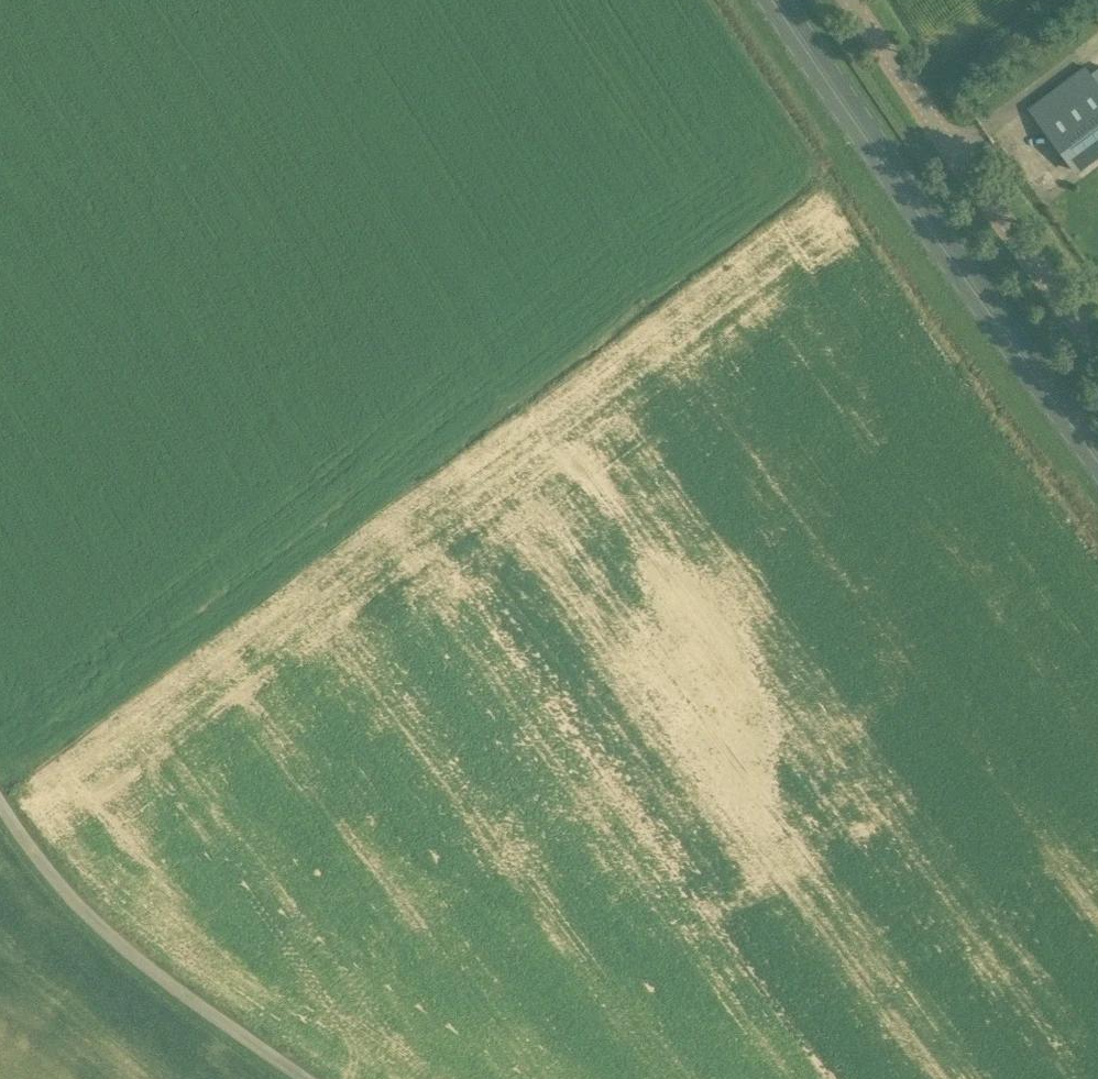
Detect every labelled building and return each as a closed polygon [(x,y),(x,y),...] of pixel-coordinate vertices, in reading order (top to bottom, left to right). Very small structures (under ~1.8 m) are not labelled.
[(1084,66),(1027,108),(1075,174),(1097,157),(1097,84),(1084,66)]
